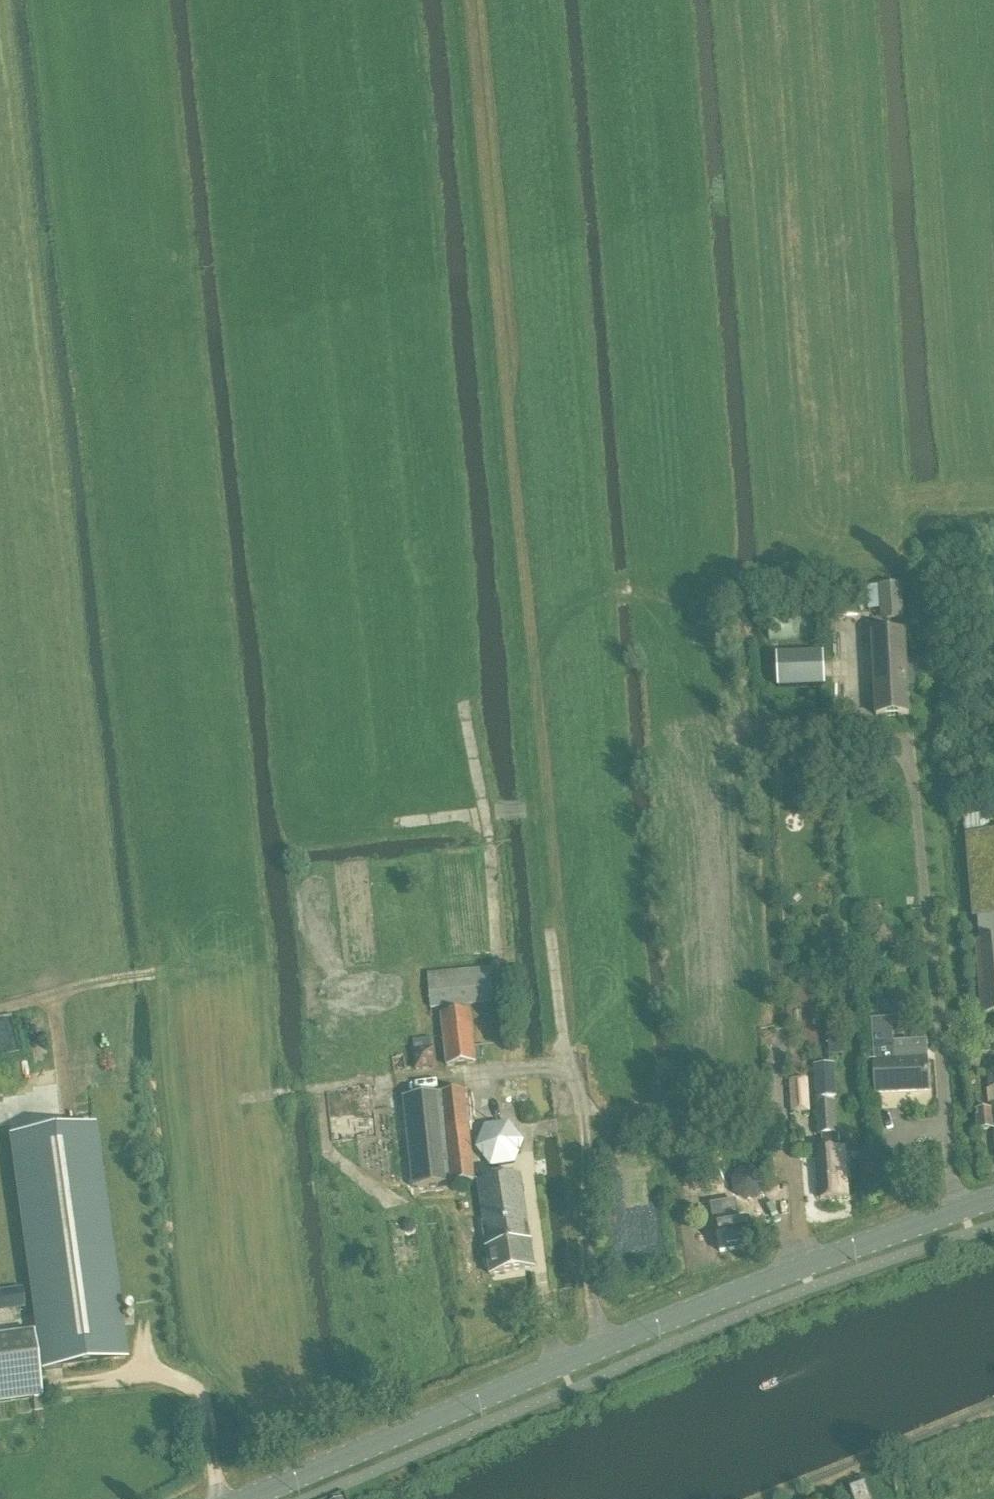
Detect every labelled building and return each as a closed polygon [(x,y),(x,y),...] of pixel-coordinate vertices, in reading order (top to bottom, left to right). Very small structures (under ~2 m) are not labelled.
[(886,586),(888,610),(904,609),(903,585),(886,586)] [(875,719),(909,717),(906,634),(872,635),(875,719)] [(778,687),(825,685),(824,652),(777,654),(778,687)] [(967,838),(974,918),(978,917),(978,922),(976,922),(983,1015),(993,1014),(993,835),(967,838)] [(430,1008),(492,1002),(492,969),(428,975),(430,1008)] [(448,1066),(476,1062),(471,1012),(442,1015),(448,1066)] [(894,1052),(892,1020),(872,1021),(874,1064),(875,1095),(929,1093),(927,1050),(894,1052)] [(431,1050),(430,1038),(414,1040),(415,1051),(414,1052),(416,1071),(436,1069),(434,1050),(431,1050)] [(817,1098),(837,1097),(835,1065),(815,1065),(817,1098)] [(989,1074),(992,1109),(976,1111),(978,1131),(993,1130),(993,1136),(993,1074),(989,1074)] [(793,1114),(809,1113),(807,1080),(791,1081),(793,1114)] [(414,1188),(476,1181),(465,1091),(403,1098),(414,1188)] [(837,1135),(835,1103),(817,1104),(819,1136),(822,1136),(823,1150),(817,1150),(820,1200),(849,1198),(846,1147),(840,1148),(839,1135),(837,1135)] [(491,1167),(515,1165),(524,1141),(510,1123),(485,1126),(476,1150),(491,1167)] [(11,1137),(44,1372),(125,1361),(92,1126),(11,1137)] [(745,1200),(756,1199),(757,1198),(765,1189),(763,1177),(753,1170),(741,1171),(734,1181),(736,1193),(745,1200)] [(477,1182),(488,1256),(484,1260),(485,1268),(491,1272),(491,1275),(535,1268),(521,1175),(477,1182)] [(739,1222),(736,1202),(712,1206),(715,1225),(720,1253),(754,1247),(749,1220),(739,1222)] [(409,1233),(413,1233),(416,1229),(415,1223),(411,1220),(407,1221),(404,1224),(405,1231),(409,1233)] [(15,1402),(15,1401),(41,1397),(33,1334),(13,1336),(0,1338),(0,1403),(15,1402)] [(865,1485),(851,1490),(854,1498),(870,1498),(865,1485)]
